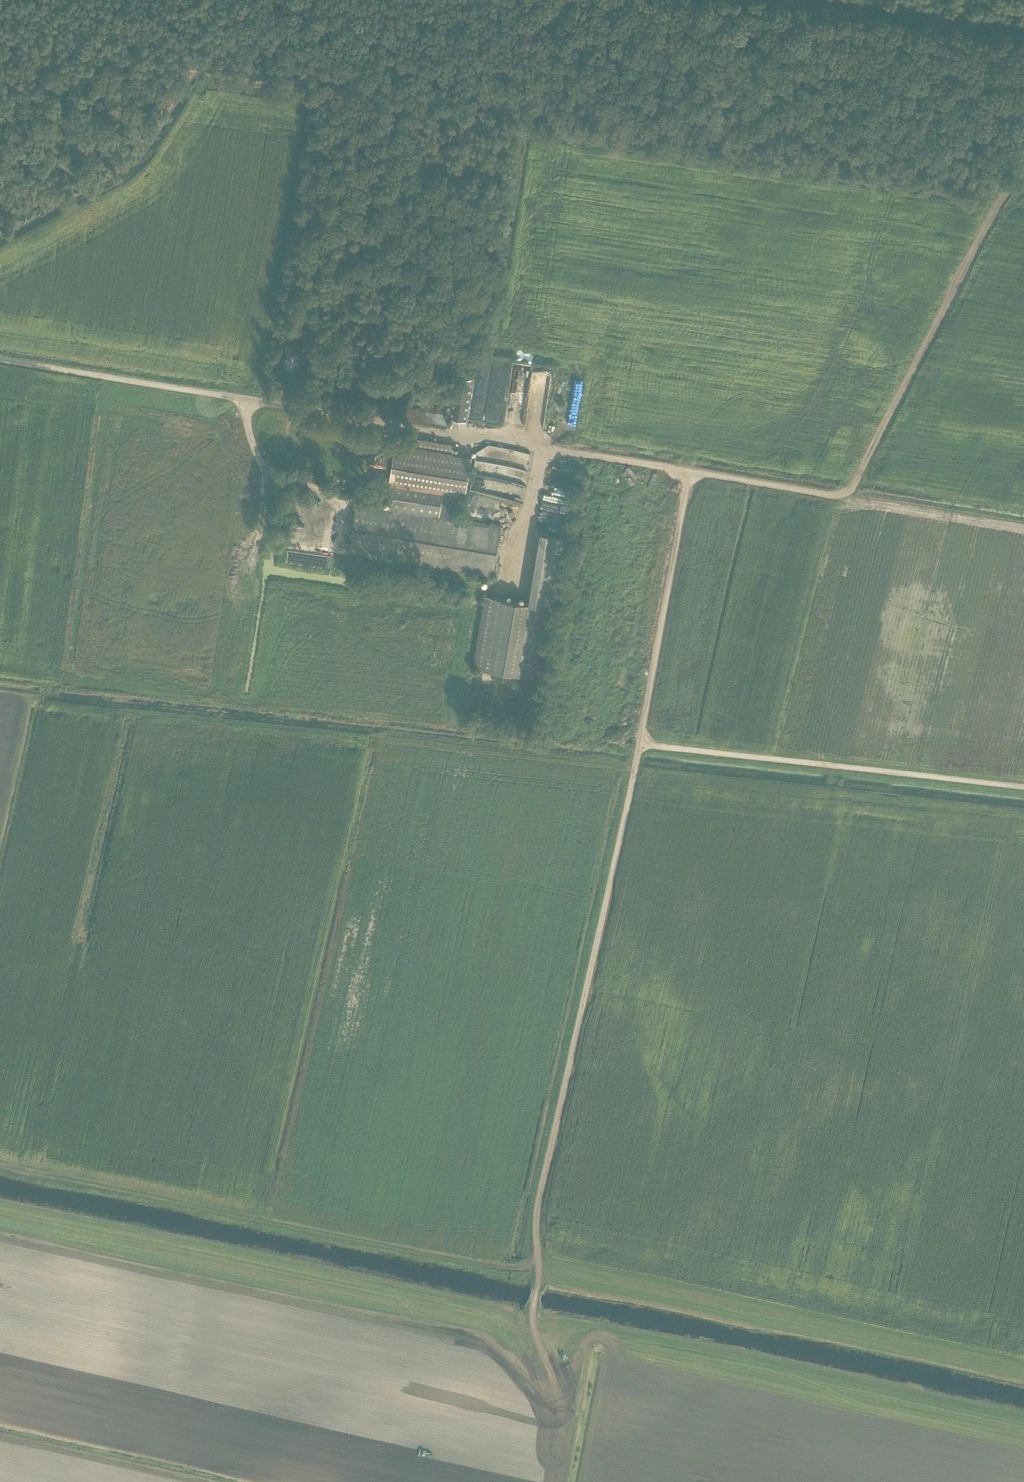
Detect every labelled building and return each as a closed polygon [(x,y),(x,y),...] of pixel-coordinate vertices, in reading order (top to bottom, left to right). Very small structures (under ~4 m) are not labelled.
[(297,367),(299,347),(286,346),(286,351),(287,351),(286,365),(297,367)] [(475,371),(479,371),(477,382),(484,383),(488,360),(477,358),(475,371)] [(526,402),(535,404),(536,402),(544,404),(550,367),(532,364),(526,402)] [(526,365),(510,366),(510,380),(527,379),(526,365)] [(455,377),(448,417),(468,421),(475,380),(455,377)] [(419,406),(416,418),(445,425),(448,414),(419,406)] [(357,502),(349,553),(492,575),(500,525),(458,518),(462,495),(466,496),(472,457),(453,454),(454,444),(396,435),(394,452),(389,451),(390,447),(371,444),(368,462),(387,465),(387,464),(392,465),(386,498),(391,499),(390,507),(357,502)] [(569,483),(570,468),(545,467),(544,481),(569,483)] [(628,494),(626,499),(658,508),(659,504),(628,494)] [(528,603),(485,595),(473,666),(533,677),(546,606),(553,607),(565,536),(540,532),(528,603)]
